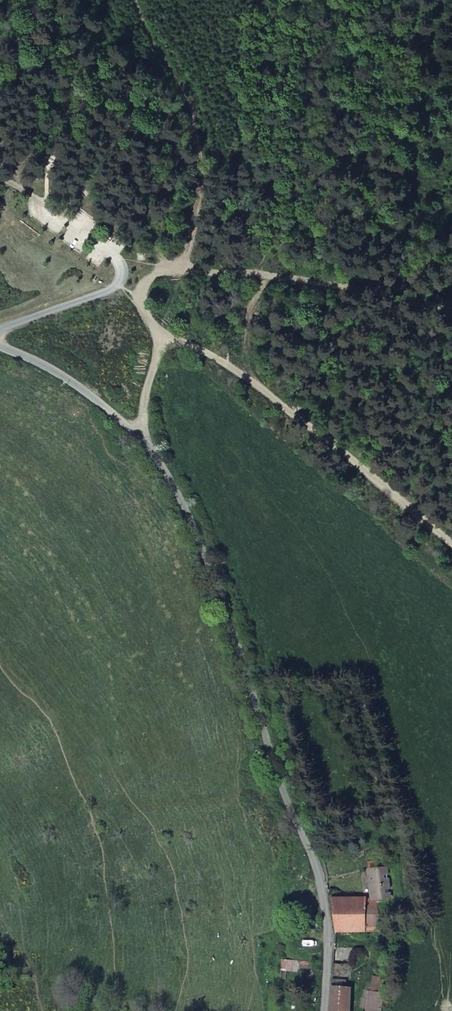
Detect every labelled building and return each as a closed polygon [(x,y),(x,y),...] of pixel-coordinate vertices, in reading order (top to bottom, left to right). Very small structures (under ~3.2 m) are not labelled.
[(367,870),(380,869),(380,860),(366,862),(367,870)] [(377,903),(392,901),(388,868),(380,869),(367,870),(369,897),(331,899),(335,935),(379,932),(377,903)] [(333,965),(332,988),(351,989),(352,966),(333,965)] [(330,1010),(350,1010),(351,989),(332,988),(330,1010)] [(384,993),(367,991),(365,1010),(382,1010),(384,993)]
